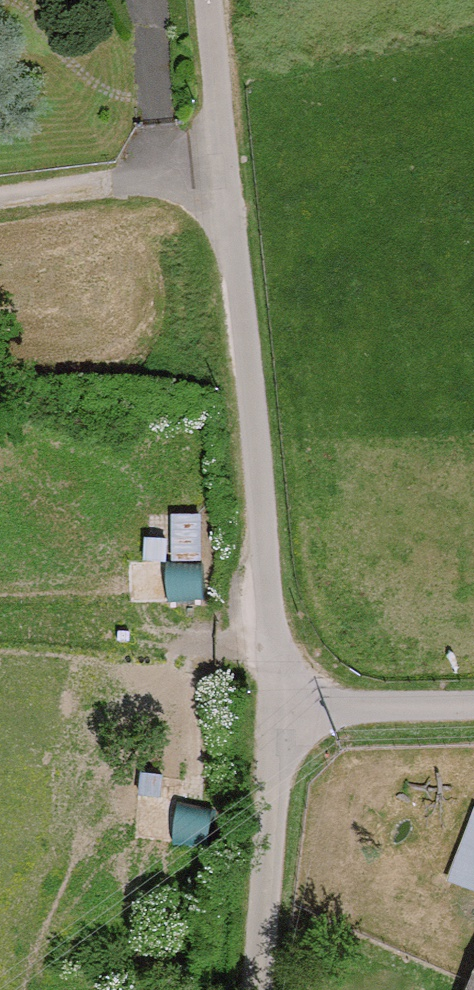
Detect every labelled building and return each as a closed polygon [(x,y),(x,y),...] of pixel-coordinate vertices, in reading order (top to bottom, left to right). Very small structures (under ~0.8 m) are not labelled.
[(446,878),(473,890),(473,812),(446,878)]
